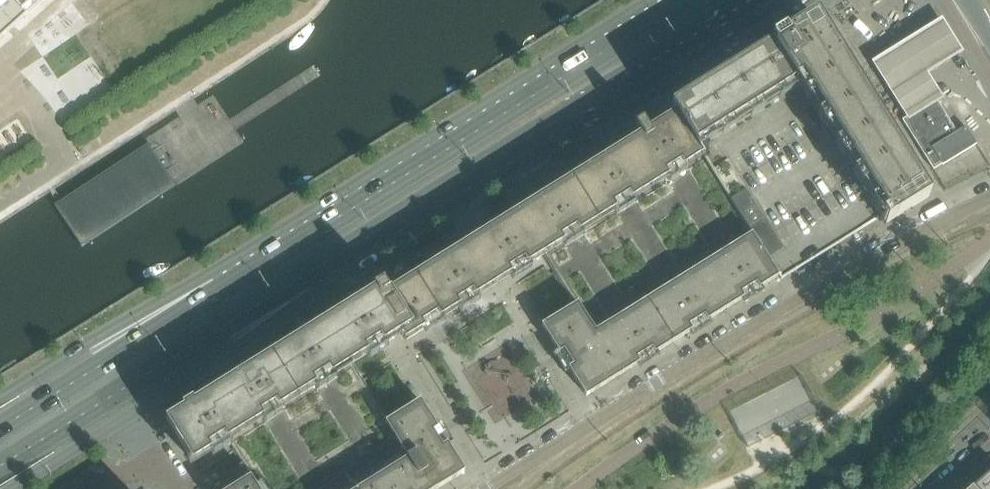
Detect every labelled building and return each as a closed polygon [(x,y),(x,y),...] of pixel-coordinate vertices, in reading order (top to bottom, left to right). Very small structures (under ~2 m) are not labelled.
[(48,0),(0,0),(0,43),(48,0)] [(249,0),(138,0),(42,62),(27,72),(53,112),(58,109),(63,106),(70,116),(249,0)] [(928,178),(859,67),(837,31),(835,28),(831,25),(826,24),(821,24),(816,16),(785,35),(784,33),(772,41),(773,43),(685,97),(672,106),(676,113),(675,113),(694,143),(796,80),(800,77),(845,148),(892,220),(929,197),(920,183),(928,178)] [(872,65),(909,124),(945,102),(929,77),(951,63),(964,54),(943,21),(931,28),(872,65)] [(892,220),(845,148),(800,77),(796,80),(694,143),(699,152),(647,185),(596,218),(544,251),(546,253),(544,255),(575,305),(578,303),(599,336),(755,239),(778,277),(781,281),(882,218),(886,224),(892,220)] [(976,145),(965,127),(955,133),(935,101),(903,121),(933,170),(942,165),(942,166),(976,145)] [(185,409),(167,420),(180,441),(193,463),(221,446),(218,441),(243,426),(296,392),(349,359),(352,364),(401,333),(406,341),(407,340),(425,328),(440,319),(451,313),(494,286),(544,255),(546,253),(544,251),(596,218),(647,185),(699,152),(694,143),(675,113),(649,130),(643,121),(635,126),(641,135),(623,146),(598,162),(598,163),(591,168),(590,167),(570,179),(545,195),(546,196),(538,201),(537,199),(519,211),(493,227),(494,228),(486,233),(485,232),(467,244),(441,259),(442,261),(434,266),(434,264),(414,276),(390,291),(389,291),(384,282),(374,288),(376,290),(350,306),(351,308),(343,313),(342,311),(325,321),(298,339),(299,340),(291,345),(290,343),(272,354),(245,371),(246,373),(238,378),(237,376),(219,387),(194,403),(193,401),(183,407),(185,409)] [(175,185),(149,145),(55,207),(81,247),(175,185)] [(586,397),(778,277),(755,239),(599,336),(578,303),(575,305),(542,326),(559,354),(564,350),(574,366),(569,369),(586,397)] [(385,423),(388,422),(352,364),(349,359),(296,392),(243,426),(218,441),(221,446),(228,441),(242,464),(257,488),(360,488),(384,474),(408,459),(402,451),(385,423)] [(420,401),(388,422),(385,423),(402,451),(438,429),(420,401)] [(438,429),(402,451),(408,459),(426,488),(438,488),(465,472),(438,429)] [(408,459),(384,474),(393,488),(426,488),(408,459)] [(242,464),(229,472),(237,486),(232,488),(257,488),(242,464)] [(970,488),(989,488),(989,472),(970,488)] [(384,474),(360,488),(393,488),(384,474)]
